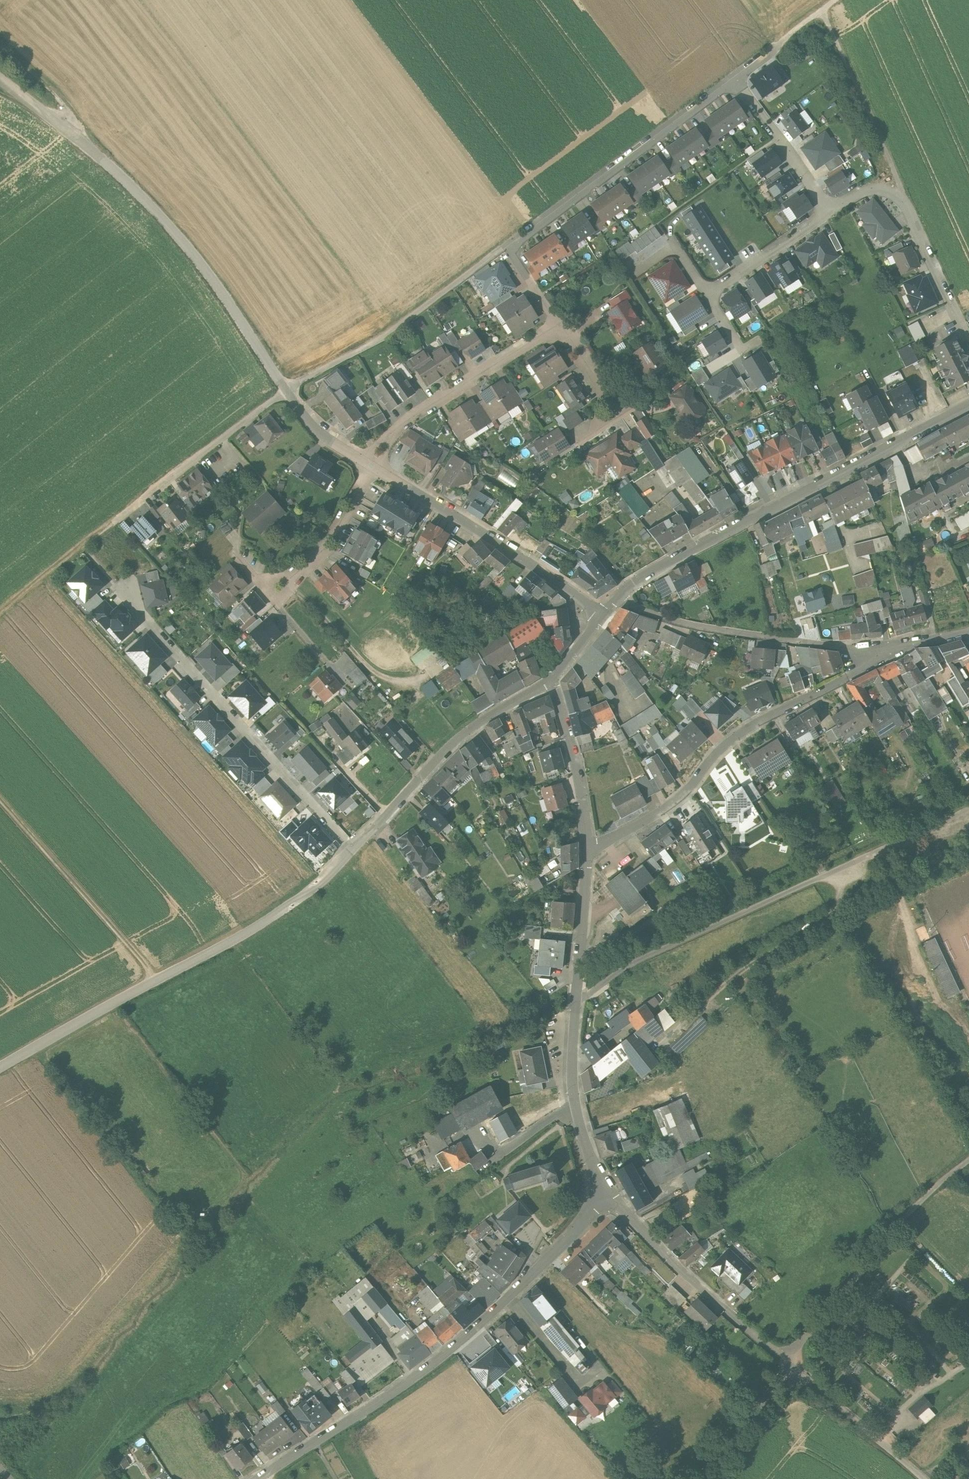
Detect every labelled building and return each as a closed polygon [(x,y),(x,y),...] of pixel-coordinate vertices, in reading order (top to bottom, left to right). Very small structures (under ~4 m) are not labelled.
[(779,67),(774,71),(782,84),(787,81),(779,67)] [(771,68),(752,81),(757,90),(759,89),(764,97),(783,84),(782,84),(774,71),(771,68)] [(742,111),(735,101),(725,108),(737,125),(746,119),(742,111)] [(780,115),(784,120),(795,112),(798,109),(794,105),(780,115)] [(725,108),(715,115),(727,132),(737,125),(725,108)] [(747,108),(742,111),(746,119),(748,121),(753,118),(747,108)] [(795,112),(784,120),(782,122),(795,139),(809,129),(795,112)] [(727,132),(715,115),(705,121),(713,132),(717,139),(727,132)] [(702,139),(696,130),(686,136),(698,154),(708,147),(702,139)] [(713,132),(708,136),(714,146),(720,142),(717,139),(713,132)] [(824,134),(802,149),(816,169),(827,162),(838,154),(833,148),(831,149),(827,142),(829,141),(824,134)] [(698,154),(686,136),(676,143),(688,160),(698,154)] [(708,136),(702,139),(708,147),(709,149),(714,146),(708,136)] [(688,160),(676,143),(667,150),(674,161),(678,167),(688,160)] [(751,146),(745,150),(749,156),(755,152),(751,146)] [(753,165),(765,156),(762,151),(747,161),(751,167),(753,165)] [(765,156),(753,165),(762,177),(781,163),(772,151),(765,156)] [(838,154),(827,162),(833,171),(842,166),(845,164),(838,154)] [(657,158),(648,164),(659,182),(669,175),(664,167),(657,158)] [(678,167),(674,161),(669,164),(676,174),(681,170),(678,167)] [(648,164),(638,171),(650,188),(659,182),(648,164)] [(676,174),(669,164),(664,167),(669,175),(670,177),(676,174)] [(827,175),(830,180),(841,173),(845,171),(842,166),(833,171),(827,175)] [(650,188),(638,171),(629,177),(636,188),(641,195),(641,194),(650,188)] [(779,173),(764,183),(768,188),(783,178),(779,173)] [(783,178),(768,188),(776,200),(797,186),(788,173),(783,178)] [(830,180),(826,182),(833,195),(849,186),(841,173),(830,180)] [(706,178),(710,184),(716,180),(712,174),(706,178)] [(626,195),(620,186),(610,193),(622,210),(632,204),(632,203),(626,195)] [(636,188),(631,192),(638,202),(643,198),(641,194),(641,195),(636,188)] [(631,192),(626,195),(632,203),(632,204),(633,205),(638,202),(631,192)] [(622,210),(610,193),(601,199),(613,216),(622,210)] [(796,194),(782,203),(786,208),(789,207),(789,206),(799,199),(796,194)] [(799,199),(789,206),(789,207),(797,218),(812,208),(804,196),(799,199)] [(613,216),(601,199),(592,205),(599,217),(603,223),(604,223),(613,216)] [(874,233),(875,234),(890,222),(883,212),(880,212),(877,209),(878,206),(873,200),(866,206),(866,205),(857,212),(866,224),(863,226),(870,235),(874,233)] [(674,203),(668,206),(672,211),(677,208),(674,203)] [(681,214),(684,219),(694,212),(691,207),(681,214)] [(684,219),(700,244),(717,234),(700,208),(694,212),(684,219)] [(588,224),(582,215),(572,221),(584,239),(593,233),(593,232),(588,224)] [(599,217),(594,221),(600,231),(606,226),(604,223),(603,223),(599,217)] [(584,239),(572,221),(563,228),(570,239),(574,245),(575,245),(584,239)] [(600,231),(594,221),(588,224),(593,232),(593,233),(594,235),(600,231)] [(890,222),(875,234),(882,244),(898,232),(890,222)] [(655,227),(650,231),(657,240),(662,237),(655,227)] [(630,233),(634,238),(639,234),(636,230),(630,233)] [(650,231),(645,234),(652,244),(657,240),(650,231)] [(834,233),(829,236),(837,252),(842,249),(834,233)] [(645,234),(640,238),(647,247),(652,244),(645,234)] [(700,244),(716,269),(726,263),(733,259),(717,234),(700,244)] [(837,257),(822,234),(796,252),(806,267),(818,259),(822,260),(826,265),(837,257)] [(560,246),(554,236),(544,243),(556,260),(566,254),(560,246)] [(640,238),(635,241),(642,251),(647,247),(640,238)] [(570,239),(565,243),(572,252),(578,248),(575,245),(574,245),(570,239)] [(635,241),(630,245),(636,252),(637,254),(642,251),(635,241)] [(629,242),(624,246),(631,255),(636,252),(630,245),(629,242)] [(556,260),(544,243),(535,249),(547,267),(556,260)] [(572,252),(565,243),(560,246),(566,254),(567,256),(572,252)] [(885,251),(888,257),(893,255),(903,251),(901,244),(885,251)] [(624,246),(619,249),(626,259),(631,255),(624,246)] [(903,251),(893,255),(902,275),(919,267),(916,261),(917,260),(914,253),(913,254),(910,248),(903,251)] [(547,267),(535,249),(526,256),(533,267),(537,273),(547,267)] [(619,249),(614,253),(621,262),(626,259),(619,249)] [(798,279),(795,274),(787,261),(785,258),(771,267),(773,270),(781,283),(784,288),(798,279)] [(792,258),(787,261),(795,274),(801,271),(792,258)] [(689,287),(673,262),(650,277),(657,289),(664,284),(672,298),(683,291),(689,287)] [(726,263),(716,269),(720,274),(730,268),(726,263)] [(505,270),(501,264),(492,270),(476,280),(491,303),(509,292),(515,288),(504,271),(505,270)] [(473,275),(476,280),(492,270),(488,265),(473,275)] [(533,267),(528,270),(535,280),(540,277),(537,273),(533,267)] [(781,283),(773,270),(767,274),(776,287),(781,283)] [(746,284),(749,288),(758,302),(773,293),(760,275),(746,284)] [(919,276),(904,282),(907,288),(921,281),(919,276)] [(921,281),(907,288),(910,296),(908,297),(911,303),(914,305),(917,311),(936,303),(926,279),(921,281)] [(749,288),(744,292),(748,297),(754,307),(759,304),(758,302),(749,288)] [(624,291),(610,301),(613,306),(628,297),(624,291)] [(686,296),(683,291),(672,298),(676,303),(678,301),(686,296)] [(736,319),(749,311),(743,301),(736,291),(723,299),(736,319)] [(509,292),(491,303),(495,308),(507,300),(513,297),(509,292)] [(510,305),(501,311),(501,312),(507,321),(505,322),(505,323),(531,307),(530,306),(529,307),(523,298),(525,297),(524,296),(510,305)] [(707,315),(695,297),(681,306),(671,313),(683,331),(694,324),(707,315)] [(748,297),(743,301),(749,311),(752,316),(758,313),(754,307),(748,297)] [(507,300),(495,308),(499,314),(501,312),(501,311),(510,305),(507,300)] [(671,313),(681,306),(678,301),(676,303),(667,308),(670,313),(671,313)] [(625,303),(609,313),(614,321),(613,322),(618,329),(619,328),(623,335),(639,325),(625,303)] [(531,307),(505,323),(506,324),(508,323),(514,331),(515,333),(524,327),(538,317),(537,317),(536,317),(530,309),(531,308),(531,307)] [(925,337),(917,322),(908,327),(916,342),(925,337)] [(697,329),(694,324),(683,331),(682,332),(685,336),(697,329)] [(524,327),(515,333),(514,331),(512,333),(515,339),(527,332),(524,327)] [(727,347),(718,332),(702,342),(710,356),(717,353),(727,347)] [(447,338),(444,333),(438,337),(444,346),(450,354),(455,351),(447,338)] [(458,343),(453,334),(447,338),(455,351),(456,353),(462,349),(458,343)] [(475,335),(467,340),(466,338),(458,343),(462,349),(465,354),(467,353),(471,359),(485,350),(475,335)] [(948,344),(947,341),(941,344),(942,347),(934,350),(940,362),(938,363),(951,390),(968,381),(968,367),(955,340),(948,344)] [(924,360),(916,343),(898,353),(906,369),(924,360)] [(651,344),(634,355),(636,359),(636,360),(636,363),(638,367),(641,368),(644,366),(648,373),(655,369),(656,369),(657,370),(660,371),(666,368),(666,365),(663,360),(661,360),(651,344)] [(444,346),(429,356),(443,377),(458,367),(450,354),(444,346)] [(540,357),(531,363),(537,373),(559,359),(553,349),(540,357)] [(427,351),(425,351),(418,356),(417,358),(418,360),(412,364),(410,361),(409,361),(416,371),(417,371),(426,385),(430,385),(434,383),(435,379),(441,375),(442,378),(443,377),(429,356),(427,351)] [(537,352),(524,360),(527,366),(531,363),(540,357),(537,352)] [(720,358),(717,353),(710,356),(701,362),(705,367),(720,358)] [(760,353),(743,363),(751,377),(758,388),(775,378),(773,375),(767,365),(760,353)] [(559,359),(537,373),(543,382),(544,383),(553,377),(566,369),(559,359)] [(410,361),(409,360),(402,364),(410,375),(416,371),(409,361),(410,361)] [(767,365),(773,375),(779,372),(773,361),(767,365)] [(612,362),(602,368),(607,376),(617,370),(612,362)] [(410,375),(402,364),(396,368),(400,374),(400,373),(407,382),(413,378),(410,375)] [(704,383),(708,381),(701,369),(691,375),(698,387),(704,383)] [(708,381),(704,383),(716,403),(740,388),(736,380),(729,370),(709,383),(708,381)] [(342,377),(338,371),(324,381),(329,387),(342,377)] [(407,382),(400,373),(400,374),(388,382),(402,401),(408,397),(409,397),(415,393),(407,382)] [(342,377),(329,387),(329,388),(330,387),(334,393),(340,389),(347,383),(342,377)] [(553,377),(544,383),(543,382),(541,384),(545,389),(556,382),(553,377)] [(741,377),(736,380),(740,388),(743,392),(748,388),(744,382),(741,377)] [(750,393),(758,388),(751,377),(744,382),(748,388),(750,393)] [(572,379),(557,389),(555,391),(560,398),(563,398),(566,402),(568,402),(571,407),(572,408),(581,402),(585,399),(572,379)] [(511,395),(502,381),(501,381),(502,383),(493,388),(492,387),(492,388),(508,413),(508,412),(507,410),(516,405),(517,404),(511,395)] [(402,401),(388,382),(376,390),(376,391),(382,400),(390,411),(395,407),(396,405),(402,401)] [(906,386),(899,390),(898,388),(887,394),(899,417),(918,408),(906,384),(905,385),(906,386)] [(373,386),(366,391),(376,404),(382,400),(376,391),(376,390),(373,386)] [(508,413),(492,388),(491,388),(492,389),(483,395),(482,394),(481,394),(490,408),(485,411),(492,423),(498,419),(497,417),(506,411),(507,413),(508,413)] [(689,388),(686,388),(675,396),(679,402),(678,408),(682,415),(677,419),(681,425),(687,421),(689,424),(690,423),(688,420),(695,415),(697,418),(703,414),(704,410),(701,405),(697,405),(691,395),(692,392),(689,388)] [(871,399),(865,388),(847,397),(853,409),(857,407),(871,400),(871,399)] [(334,393),(325,400),(336,414),(351,403),(340,389),(334,393)] [(523,403),(516,391),(511,395),(517,404),(516,405),(517,407),(523,403)] [(871,400),(857,407),(863,418),(881,409),(875,397),(871,399),(871,400)] [(471,403),(462,408),(461,407),(460,408),(476,433),(477,432),(476,430),(485,424),(486,424),(480,415),(479,414),(471,401),(470,401),(471,403)] [(571,407),(561,414),(565,420),(576,412),(584,407),(581,402),(572,408),(571,407)] [(362,417),(351,403),(336,414),(347,429),(362,417)] [(476,433),(460,408),(461,409),(452,415),(451,414),(450,414),(458,427),(453,430),(461,443),(467,439),(466,436),(474,431),(476,433)] [(881,409),(863,418),(869,430),(887,421),(881,409)] [(492,423),(485,411),(480,415),(486,424),(485,424),(486,426),(492,423)] [(565,420),(562,421),(569,431),(583,422),(576,412),(565,420)] [(383,414),(365,423),(369,430),(387,421),(383,414)] [(256,426),(255,427),(259,431),(250,439),(250,440),(255,447),(265,439),(269,443),(283,433),(269,416),(256,426)] [(940,431),(948,447),(949,447),(949,446),(968,436),(968,416),(940,431)] [(656,434),(646,418),(636,425),(646,440),(656,434)] [(253,423),(243,431),(245,434),(246,434),(250,439),(259,431),(255,427),(256,426),(253,423)] [(888,423),(878,428),(881,433),(890,428),(888,423)] [(812,437),(807,427),(796,432),(806,455),(818,450),(820,454),(820,453),(815,444),(812,437)] [(822,431),(825,437),(833,433),(830,427),(822,431)] [(890,428),(881,433),(883,438),(893,433),(890,428)] [(410,430),(399,441),(414,450),(420,440),(422,438),(410,430)] [(558,431),(535,446),(545,462),(568,447),(558,431)] [(940,431),(915,445),(915,446),(922,457),(924,461),(948,447),(940,431)] [(639,444),(631,432),(620,440),(627,452),(639,444)] [(806,455),(796,432),(785,437),(796,460),(806,455)] [(812,437),(815,444),(822,441),(818,433),(812,437)] [(830,448),(820,453),(827,467),(846,458),(833,433),(825,437),(824,438),(830,448)] [(867,433),(858,438),(861,443),(870,439),(867,433)] [(612,437),(584,455),(597,476),(604,471),(602,469),(613,462),(622,476),(634,468),(624,454),(627,452),(620,440),(620,439),(620,438),(619,437),(618,436),(617,435),(616,435),(615,436),(614,436),(613,437),(612,437)] [(796,460),(785,437),(774,442),(785,465),(796,460)] [(870,439),(861,443),(863,449),(873,444),(870,439)] [(420,440),(414,450),(406,462),(416,468),(417,468),(430,446),(420,440)] [(654,469),(662,464),(646,440),(639,444),(654,469)] [(774,470),(785,465),(774,442),(763,447),(774,470)] [(729,446),(739,461),(744,458),(734,443),(729,446)] [(430,446),(417,468),(426,474),(435,461),(440,452),(439,452),(430,446)] [(440,452),(435,461),(441,465),(450,451),(442,446),(439,452),(440,452)] [(915,446),(903,452),(909,462),(911,463),(922,457),(915,446)] [(762,476),(774,470),(763,447),(748,454),(762,476)] [(462,454),(452,448),(450,451),(441,465),(440,467),(448,471),(447,467),(452,459),(456,458),(459,460),(462,454)] [(688,448),(676,456),(683,467),(695,458),(688,448)] [(332,465),(315,454),(308,466),(302,475),(303,475),(314,482),(328,492),(335,481),(326,475),(332,465)] [(683,483),(691,477),(683,467),(676,456),(662,464),(669,474),(678,486),(683,483)] [(896,456),(891,459),(896,482),(899,498),(910,493),(903,468),(896,456)] [(459,460),(456,458),(452,459),(447,467),(448,471),(450,473),(451,476),(449,478),(446,479),(444,482),(445,486),(449,488),(452,487),(454,485),(456,486),(460,485),(461,483),(464,484),(468,484),(472,477),(469,466),(459,460)] [(708,476),(695,458),(683,467),(691,477),(697,485),(708,476)] [(889,484),(896,482),(891,459),(874,468),(879,477),(885,474),(889,484)] [(308,466),(298,460),(288,468),(302,477),(303,475),(302,475),(308,466)] [(728,470),(740,489),(752,481),(740,462),(728,470)] [(960,472),(968,488),(968,464),(966,465),(967,468),(960,472)] [(863,480),(868,491),(883,484),(879,477),(874,468),(861,474),(863,480)] [(198,471),(188,478),(203,497),(212,490),(213,490),(207,483),(198,471)] [(936,481),(937,484),(935,485),(946,504),(953,500),(951,495),(954,493),(957,498),(968,492),(968,488),(960,472),(947,478),(946,476),(936,481)] [(707,514),(694,523),(701,533),(723,520),(714,509),(697,485),(691,477),(683,483),(707,514)] [(203,497),(188,478),(179,486),(188,497),(194,505),(194,504),(203,497)] [(219,488),(212,479),(207,483),(213,490),(212,490),(214,492),(219,488)] [(863,480),(824,501),(830,513),(832,520),(834,525),(850,517),(849,514),(855,511),(857,514),(859,513),(857,509),(864,505),(865,508),(873,504),(868,491),(863,480)] [(617,492),(638,518),(650,510),(630,483),(617,492)] [(946,504),(935,485),(931,487),(929,484),(917,490),(929,513),(946,504)] [(480,492),(473,488),(466,499),(472,503),(473,501),(474,502),(480,492)] [(726,490),(717,494),(719,497),(711,501),(710,499),(709,499),(723,520),(738,511),(726,490)] [(929,513),(917,490),(910,493),(899,498),(907,524),(929,513)] [(566,491),(559,497),(565,505),(572,499),(566,491)] [(472,503),(467,511),(481,520),(487,511),(482,507),(488,498),(480,492),(474,502),(473,501),(472,503)] [(692,538),(701,533),(694,523),(670,492),(663,497),(677,518),(679,517),(689,532),(692,538)] [(399,503),(384,494),(380,501),(379,500),(375,506),(377,507),(372,514),(373,514),(381,520),(380,522),(396,532),(405,537),(418,515),(404,506),(406,503),(401,500),(399,503)] [(802,518),(806,526),(810,538),(818,536),(813,521),(830,513),(824,501),(820,494),(798,506),(802,518)] [(267,495),(246,514),(258,528),(265,522),(271,529),(278,523),(275,519),(282,513),(267,495)] [(194,505),(188,497),(183,501),(191,510),(196,506),(194,504),(194,505)] [(189,518),(173,498),(159,510),(167,521),(170,519),(175,526),(181,522),(182,524),(189,518)] [(516,499),(492,527),(507,536),(513,528),(522,519),(514,514),(522,504),(516,499)] [(622,499),(616,504),(624,513),(630,509),(622,499)] [(160,512),(153,503),(148,507),(155,516),(160,512)] [(798,506),(765,524),(770,537),(772,543),(793,533),(789,523),(802,518),(798,506)] [(954,520),(961,531),(968,527),(968,512),(954,520)] [(381,520),(373,514),(366,524),(381,534),(383,530),(393,537),(396,532),(380,522),(381,520)] [(670,520),(658,526),(659,528),(650,533),(661,548),(689,532),(679,517),(677,518),(671,521),(670,520)] [(156,531),(144,518),(132,529),(133,530),(144,542),(156,531)] [(802,518),(789,523),(793,533),(798,546),(809,542),(808,539),(810,538),(806,526),(802,518)] [(528,524),(522,519),(513,528),(519,534),(528,524)] [(832,520),(823,525),(825,530),(825,531),(834,526),(834,525),(832,520)] [(132,529),(125,521),(120,525),(128,534),(133,530),(132,529)] [(235,530),(227,521),(218,529),(226,538),(235,530)] [(764,521),(754,526),(763,546),(772,543),(770,537),(765,524),(764,521)] [(437,529),(429,524),(414,550),(421,554),(420,556),(426,560),(427,558),(434,562),(450,537),(442,532),(443,530),(438,527),(437,529)] [(842,549),(834,526),(825,531),(825,530),(822,532),(826,543),(825,544),(828,553),(842,549)] [(380,541),(357,528),(351,539),(350,538),(348,543),(349,543),(343,554),(365,566),(370,559),(370,560),(376,549),(375,549),(380,541)] [(886,537),(853,545),(857,558),(889,550),(886,537)] [(544,539),(536,551),(543,555),(548,547),(551,543),(544,539)] [(491,555),(479,541),(471,548),(464,555),(464,556),(476,568),(486,559),(491,555)] [(467,543),(457,552),(462,557),(464,556),(464,555),(471,548),(467,543)] [(776,554),(772,543),(763,546),(769,557),(776,554)] [(548,547),(543,555),(546,557),(552,549),(548,547)] [(609,575),(595,559),(597,557),(591,549),(585,555),(580,560),(586,566),(591,572),(599,582),(609,575)] [(510,562),(495,550),(491,555),(486,559),(497,568),(501,572),(510,562)] [(574,556),(580,560),(585,555),(577,551),(574,556)] [(698,568),(694,561),(686,565),(695,583),(699,590),(707,586),(703,577),(712,572),(707,563),(698,568)] [(781,569),(778,561),(760,566),(764,579),(777,575),(776,571),(781,569)] [(229,564),(220,572),(224,577),(233,569),(229,564)] [(686,565),(669,574),(670,576),(654,584),(661,599),(676,591),(676,592),(695,583),(686,565)] [(357,588),(337,566),(330,572),(329,570),(325,574),(326,575),(319,581),(327,590),(339,604),(345,599),(346,600),(352,595),(350,594),(357,588)] [(97,593),(104,587),(87,568),(67,585),(84,604),(97,593)] [(501,572),(497,568),(489,578),(478,587),(482,592),(501,572)] [(233,569),(224,577),(213,586),(220,595),(217,597),(223,604),(224,604),(233,596),(234,596),(247,585),(233,569)] [(599,582),(591,572),(588,576),(577,570),(570,580),(587,591),(597,599),(617,586),(616,585),(609,575),(599,582)] [(873,570),(852,577),(857,589),(876,586),(873,570)] [(149,585),(161,582),(157,571),(146,574),(149,585)] [(542,581),(532,572),(522,584),(523,585),(527,589),(532,583),(537,587),(542,581)] [(898,582),(900,590),(909,587),(908,580),(898,582)] [(327,590),(319,581),(314,585),(322,594),(327,590)] [(557,593),(542,581),(537,587),(531,593),(538,600),(545,595),(551,601),(557,593)] [(149,585),(143,587),(148,607),(167,602),(162,582),(161,582),(149,585)] [(516,591),(518,590),(510,583),(500,596),(507,602),(516,591)] [(531,593),(537,587),(532,583),(527,589),(523,585),(518,590),(516,591),(526,599),(531,593)] [(922,605),(911,608),(910,602),(913,601),(909,587),(900,590),(905,610),(910,626),(926,621),(923,608),(922,605)] [(821,590),(802,596),(807,613),(826,607),(821,590)] [(918,592),(922,605),(923,608),(929,606),(925,590),(918,592)] [(881,602),(882,609),(892,607),(889,592),(879,595),(881,602)] [(91,612),(104,601),(97,593),(84,604),(91,612)] [(538,600),(531,593),(526,599),(524,602),(529,608),(538,600)] [(265,606),(255,594),(235,611),(246,622),(265,606)] [(233,596),(224,604),(223,604),(221,606),(225,611),(238,600),(234,596),(233,596)] [(842,597),(843,606),(854,605),(853,596),(842,597)] [(114,612),(104,601),(91,612),(101,623),(114,612)] [(861,607),(864,615),(873,612),(878,611),(880,624),(885,623),(882,609),(881,602),(861,607)] [(566,606),(558,608),(560,624),(561,629),(569,626),(566,606)] [(854,609),(856,617),(864,615),(861,607),(854,609)] [(543,626),(560,624),(558,608),(541,611),(541,616),(535,617),(543,626)] [(118,609),(114,612),(101,623),(110,633),(111,633),(115,633),(122,641),(139,626),(124,611),(122,613),(118,609)] [(632,623),(638,615),(621,609),(613,621),(626,632),(632,623)] [(905,610),(890,615),(894,630),(910,626),(905,610)] [(864,631),(865,639),(881,638),(880,625),(877,626),(873,612),(864,615),(866,623),(868,630),(864,631)] [(659,622),(638,615),(632,623),(655,633),(659,622)] [(535,617),(512,631),(519,644),(546,631),(543,626),(535,617)] [(251,635),(264,623),(260,618),(246,630),(251,635)] [(282,635),(269,619),(264,623),(251,635),(264,650),(282,635)] [(626,632),(613,621),(606,631),(619,643),(620,645),(626,652),(627,653),(636,639),(626,632)] [(850,631),(839,632),(840,641),(865,639),(864,631),(868,630),(866,623),(850,625),(850,631)] [(571,642),(569,626),(561,629),(556,630),(558,632),(559,636),(564,640),(556,646),(561,655),(571,642)] [(681,636),(663,628),(658,640),(676,647),(681,636)] [(831,629),(833,641),(840,641),(839,632),(838,628),(831,629)] [(619,643),(606,631),(592,647),(607,660),(610,658),(614,661),(619,655),(616,651),(620,645),(619,643)] [(559,636),(558,632),(550,637),(556,646),(564,640),(559,636)] [(149,674),(160,664),(166,659),(155,647),(156,646),(147,635),(129,651),(149,673),(149,674)] [(687,639),(681,636),(676,647),(671,658),(678,662),(681,656),(679,655),(687,639)] [(502,637),(477,652),(486,665),(510,650),(502,637)] [(708,646),(688,637),(687,639),(679,655),(681,656),(700,664),(708,646)] [(658,645),(649,640),(642,653),(652,658),(658,645)] [(938,648),(944,659),(946,662),(953,659),(962,656),(968,654),(961,642),(938,648)] [(426,644),(410,658),(416,665),(432,652),(426,644)] [(217,679),(220,676),(231,666),(230,665),(212,645),(205,650),(205,655),(198,661),(205,668),(206,666),(217,679)] [(556,646),(541,657),(548,667),(561,655),(556,646)] [(541,672),(526,647),(513,654),(519,667),(520,668),(528,681),(541,672)] [(591,679),(607,660),(592,647),(578,663),(584,669),(583,670),(591,679)] [(809,649),(797,647),(801,665),(810,663),(809,649)] [(938,648),(916,650),(915,650),(921,660),(924,658),(928,667),(920,672),(926,680),(928,678),(928,679),(933,676),(933,677),(935,676),(934,675),(943,670),(938,662),(944,659),(938,648)] [(773,651),(754,649),(753,660),(752,667),(759,668),(772,669),(772,667),(774,651),(773,651)] [(829,672),(826,651),(809,649),(810,663),(811,668),(821,667),(823,677),(840,672),(839,668),(829,672)] [(786,651),(773,650),(773,651),(774,651),(772,667),(780,668),(786,656),(786,651)] [(921,660),(915,650),(908,655),(914,665),(921,660)] [(837,653),(826,651),(829,672),(839,668),(842,667),(837,653)] [(492,703),(486,692),(475,698),(463,681),(478,670),(486,665),(477,652),(452,665),(436,678),(447,692),(457,685),(469,701),(475,712),(492,703)] [(627,653),(626,652),(620,658),(628,668),(630,671),(638,681),(645,675),(627,653)] [(908,655),(894,662),(900,672),(902,675),(916,667),(914,665),(908,655)] [(953,659),(946,662),(960,686),(964,683),(958,673),(960,672),(953,659)] [(894,662),(877,670),(883,682),(885,681),(895,675),(900,672),(894,662)] [(801,665),(795,667),(797,673),(799,673),(804,688),(806,687),(806,686),(813,683),(811,668),(810,663),(801,665)] [(167,672),(160,664),(149,674),(149,673),(146,675),(154,685),(167,672)] [(231,666),(220,676),(227,684),(241,672),(235,666),(230,665),(231,666)] [(497,682),(486,665),(478,670),(489,690),(486,692),(492,703),(505,695),(497,682)] [(366,678),(357,667),(348,675),(357,686),(366,678)] [(517,671),(524,683),(528,681),(520,668),(519,667),(516,669),(517,671)] [(916,667),(902,675),(910,688),(921,708),(929,720),(936,715),(933,711),(944,704),(928,679),(928,678),(926,680),(924,681),(916,667)] [(573,669),(561,682),(569,710),(582,709),(589,708),(586,698),(577,700),(573,688),(581,680),(573,669)] [(877,670),(857,680),(861,688),(875,681),(888,702),(896,697),(885,681),(883,682),(877,670)] [(517,671),(497,682),(505,695),(524,683),(517,671)] [(645,692),(630,671),(620,678),(635,699),(645,692)] [(333,682),(326,673),(311,686),(319,695),(321,693),(327,700),(341,688),(335,680),(333,682)] [(797,673),(788,676),(794,693),(804,689),(804,688),(799,673),(797,673)] [(895,675),(885,681),(896,697),(903,708),(911,722),(917,719),(913,712),(909,705),(911,703),(904,692),(895,675)] [(765,683),(770,694),(776,692),(773,682),(774,678),(760,677),(763,684),(765,683)] [(857,680),(848,685),(858,702),(862,708),(869,705),(862,693),(864,692),(861,688),(857,680)] [(956,680),(948,685),(962,708),(968,703),(968,701),(960,686),(956,680)] [(964,683),(960,686),(968,699),(968,698),(968,680),(964,683)] [(189,687),(184,681),(172,691),(187,709),(188,709),(196,702),(200,699),(195,693),(196,693),(190,687),(189,687)] [(257,711),(258,711),(265,704),(263,702),(247,683),(230,698),(248,718),(256,710),(257,711)] [(763,684),(743,693),(751,710),(759,707),(759,708),(766,705),(765,704),(772,701),(770,694),(765,683),(763,684)] [(605,687),(600,691),(608,701),(613,697),(605,687)] [(910,688),(904,692),(911,703),(909,705),(913,712),(921,708),(910,688)] [(353,694),(346,701),(353,708),(360,701),(353,694)] [(549,696),(539,700),(545,713),(553,710),(549,696)] [(265,704),(258,711),(262,716),(276,704),(269,697),(263,702),(265,704)] [(730,713),(736,705),(725,697),(721,703),(730,713)] [(896,697),(888,702),(891,707),(878,716),(871,704),(869,705),(862,708),(871,723),(873,725),(872,726),(881,739),(903,724),(896,713),(903,708),(896,697)] [(701,710),(691,698),(686,703),(696,715),(701,710)] [(539,700),(530,704),(535,717),(545,713),(539,700)] [(606,701),(589,708),(582,709),(587,726),(614,715),(606,701)] [(718,728),(732,715),(730,713),(721,703),(719,701),(705,714),(718,728)] [(201,707),(196,702),(188,709),(187,709),(182,714),(187,719),(201,707)] [(862,708),(858,702),(845,710),(858,731),(871,723),(862,708)] [(696,715),(686,703),(680,708),(691,721),(696,715)] [(530,704),(521,708),(526,722),(535,718),(535,717),(530,704)] [(654,704),(638,715),(645,726),(662,714),(654,704)] [(209,708),(194,720),(214,743),(215,744),(226,733),(230,731),(209,708)] [(521,708),(514,711),(520,727),(523,737),(529,734),(529,733),(530,733),(528,726),(526,722),(521,708)] [(582,709),(569,710),(576,738),(581,754),(593,750),(594,752),(596,752),(587,726),(582,709)] [(812,709),(800,716),(810,731),(821,724),(812,709)] [(553,710),(545,713),(546,719),(549,730),(550,733),(556,731),(553,717),(555,716),(553,710)] [(845,710),(832,718),(837,726),(844,736),(845,739),(858,731),(845,710)] [(346,738),(328,714),(320,720),(321,721),(313,727),(316,732),(324,726),(328,731),(326,732),(331,738),(333,736),(339,744),(346,738)] [(509,714),(499,719),(502,725),(511,721),(509,714)] [(619,725),(621,729),(626,738),(645,726),(638,715),(619,725)] [(800,716),(784,726),(793,741),(798,739),(807,733),(810,731),(800,716)] [(499,719),(485,727),(493,743),(504,735),(500,727),(502,725),(499,719)] [(549,730),(546,719),(540,721),(543,731),(549,730)] [(418,747),(394,721),(380,733),(388,741),(394,747),(391,749),(401,760),(404,757),(405,758),(404,759),(405,760),(405,759),(419,747),(418,746),(418,747)] [(288,740),(294,735),(284,723),(267,738),(278,750),(288,740)] [(694,725),(681,736),(682,738),(694,750),(694,751),(707,739),(693,723),(694,725)] [(533,724),(528,726),(530,733),(531,737),(537,735),(533,724)] [(837,726),(832,729),(838,740),(844,736),(837,726)] [(523,737),(520,727),(514,729),(517,736),(515,737),(517,740),(523,737)] [(301,728),(294,735),(288,740),(292,745),(305,733),(301,728)] [(626,738),(621,729),(613,732),(619,743),(622,751),(630,746),(626,739),(626,738)] [(832,729),(831,729),(826,732),(832,743),(838,740),(832,729)] [(480,737),(488,749),(492,745),(486,731),(480,737)] [(635,748),(645,740),(639,731),(629,739),(635,748)] [(346,738),(339,744),(343,750),(337,755),(344,765),(367,747),(355,732),(346,738)] [(215,744),(214,743),(212,745),(220,754),(234,741),(226,733),(215,744)] [(665,744),(658,733),(652,737),(653,738),(659,748),(665,744)] [(807,733),(798,739),(801,745),(811,739),(807,733)] [(523,737),(517,740),(520,746),(531,741),(529,734),(523,737)] [(782,735),(777,738),(778,741),(783,748),(789,745),(782,735)] [(488,749),(480,737),(472,742),(485,760),(489,757),(493,755),(488,749)] [(659,748),(653,738),(652,737),(646,741),(653,751),(659,748)] [(694,750),(682,738),(669,749),(680,762),(694,750)] [(520,746),(517,740),(503,747),(509,759),(522,752),(520,746)] [(531,741),(520,746),(522,752),(533,747),(531,741)] [(778,741),(747,760),(752,767),(760,781),(761,780),(760,778),(774,769),(775,771),(776,771),(775,769),(789,760),(790,762),(791,762),(783,748),(778,741)] [(485,760),(472,742),(460,751),(470,771),(475,767),(485,760)] [(249,753),(241,743),(225,757),(233,766),(233,765),(243,776),(243,777),(247,782),(251,779),(260,771),(263,768),(254,757),(252,757),(249,754),(249,753)] [(312,781),(325,769),(326,769),(307,748),(293,760),(302,771),(303,771),(312,781)] [(559,749),(543,753),(545,763),(542,764),(544,773),(564,768),(559,749)] [(445,765),(459,781),(470,771),(460,751),(445,765)] [(674,781),(657,755),(650,759),(651,762),(647,764),(654,778),(660,789),(674,781)] [(412,767),(405,759),(405,760),(404,759),(405,758),(404,757),(398,762),(407,772),(412,767)] [(489,757),(485,760),(489,766),(490,767),(493,765),(489,757)] [(747,760),(746,757),(741,760),(747,771),(752,767),(747,760)] [(445,765),(433,778),(434,778),(434,779),(433,779),(449,796),(461,783),(459,781),(445,765)] [(494,766),(490,768),(491,770),(488,772),(491,779),(499,775),(494,766)] [(475,767),(470,771),(477,786),(491,779),(488,772),(491,770),(490,768),(478,773),(475,767)] [(328,785),(334,779),(341,773),(337,768),(330,775),(324,780),(328,785)] [(324,780),(330,775),(325,769),(312,781),(311,781),(316,787),(324,780)] [(260,771),(251,779),(256,785),(265,778),(265,777),(260,771)] [(648,781),(646,775),(633,782),(643,800),(655,793),(648,781)] [(256,785),(253,788),(261,798),(263,796),(263,795),(273,787),(265,778),(256,785)] [(654,778),(648,781),(655,793),(661,790),(660,789),(654,778)] [(349,796),(334,779),(328,785),(319,793),(334,810),(349,796)] [(449,796),(433,779),(424,789),(437,802),(441,807),(450,798),(449,796)] [(840,796),(831,781),(821,787),(831,802),(840,796)] [(635,787),(621,795),(622,798),(614,802),(617,807),(616,807),(617,809),(622,817),(631,812),(631,811),(632,811),(633,811),(634,811),(633,810),(635,809),(636,810),(645,805),(643,800),(633,782),(635,787)] [(762,797),(753,782),(743,789),(752,803),(762,797)] [(296,804),(277,783),(273,787),(263,795),(263,796),(275,808),(274,812),(280,818),(296,804)] [(561,785),(543,790),(549,811),(552,810),(554,811),(559,810),(560,808),(560,807),(567,805),(564,798),(565,798),(564,792),(563,792),(561,785)] [(742,787),(731,794),(730,792),(729,792),(731,796),(728,798),(725,798),(726,823),(738,823),(738,824),(739,824),(739,816),(754,807),(752,803),(743,789),(742,787)] [(437,802),(432,806),(443,818),(448,814),(441,807),(437,802)] [(461,809),(463,811),(468,818),(474,812),(476,814),(478,812),(476,810),(477,810),(470,802),(465,806),(461,809)] [(432,806),(430,804),(420,814),(436,832),(447,822),(443,818),(432,806)] [(468,818),(463,811),(459,814),(464,821),(468,818)] [(697,817),(682,826),(684,829),(697,850),(702,856),(703,859),(709,854),(708,853),(710,852),(709,851),(716,847),(713,843),(710,837),(711,836),(708,830),(706,832),(697,817)] [(299,829),(292,836),(304,849),(310,844),(312,847),(312,850),(314,853),(318,853),(331,842),(310,819),(299,829)] [(292,820),(279,832),(286,841),(292,836),(299,829),(292,820)] [(676,839),(665,825),(653,834),(664,848),(676,839)] [(684,829),(678,832),(683,840),(692,853),(692,854),(697,850),(684,829)] [(424,851),(413,834),(400,842),(412,860),(418,856),(423,863),(417,867),(420,872),(436,862),(427,849),(424,851)] [(653,834),(641,844),(652,858),(653,857),(664,848),(653,834)] [(683,840),(677,844),(686,857),(692,853),(683,840)] [(578,843),(562,847),(562,853),(545,864),(551,872),(560,867),(561,866),(563,865),(578,859),(578,843)] [(703,859),(702,856),(696,860),(700,867),(712,859),(709,854),(703,859)] [(652,858),(647,861),(655,872),(661,867),(653,857),(652,858)] [(561,866),(560,867),(563,877),(577,869),(577,870),(578,869),(578,859),(563,865),(561,866)] [(655,872),(647,861),(642,865),(651,875),(655,872)] [(642,865),(627,877),(638,893),(654,880),(651,875),(642,865)] [(638,893),(627,877),(621,870),(604,884),(609,891),(624,910),(619,914),(630,928),(652,911),(638,893)] [(543,888),(533,871),(523,877),(532,894),(543,888)] [(417,879),(409,885),(427,907),(433,902),(417,879)] [(574,883),(563,882),(562,892),(573,894),(574,883)] [(574,904),(554,902),(551,929),(572,931),(574,904)] [(541,927),(525,925),(524,932),(525,932),(540,933),(541,927)] [(540,933),(525,932),(524,932),(524,938),(540,940),(540,933)] [(935,939),(922,945),(947,999),(960,993),(935,939)] [(564,943),(542,941),(541,951),(563,953),(564,943)] [(563,953),(541,951),(541,953),(535,953),(534,961),(538,961),(538,965),(540,966),(550,967),(562,969),(563,953)] [(550,967),(540,966),(538,965),(537,966),(535,966),(534,973),(550,974),(550,967)] [(655,997),(629,1015),(632,1018),(639,1029),(654,1018),(649,1012),(662,999),(659,994),(655,997)] [(639,1029),(634,1033),(646,1048),(654,1039),(663,1031),(661,1027),(681,1011),(677,1007),(679,1006),(675,1001),(654,1018),(639,1029)] [(607,1023),(611,1027),(614,1031),(632,1018),(629,1015),(626,1010),(607,1023)] [(670,1046),(678,1055),(709,1026),(701,1017),(670,1046)] [(611,1027),(582,1047),(594,1065),(609,1053),(602,1043),(616,1033),(614,1031),(611,1027)] [(646,1048),(634,1033),(619,1045),(626,1055),(643,1077),(658,1064),(646,1048)] [(594,1065),(592,1066),(595,1077),(597,1078),(626,1055),(619,1045),(613,1050),(609,1053),(594,1065)] [(540,1048),(520,1052),(527,1085),(543,1082),(547,1081),(540,1048)] [(592,1066),(580,1076),(583,1090),(597,1087),(595,1077),(592,1066)] [(543,1082),(527,1085),(522,1086),(524,1094),(544,1090),(543,1082)] [(454,1134),(502,1107),(491,1087),(449,1110),(452,1115),(446,1118),(454,1134)] [(700,1140),(682,1098),(681,1098),(655,1110),(671,1153),(680,1149),(700,1140)] [(506,1113),(490,1122),(501,1142),(517,1133),(506,1113)] [(446,1118),(435,1125),(443,1140),(454,1134),(446,1118)] [(610,1133),(595,1138),(602,1158),(617,1152),(615,1146),(617,1145),(616,1141),(620,1140),(621,1138),(619,1132),(617,1131),(610,1133)] [(638,1138),(622,1143),(625,1152),(641,1146),(638,1138)] [(449,1148),(435,1156),(444,1171),(452,1167),(454,1172),(470,1163),(475,1171),(488,1160),(482,1152),(470,1161),(461,1143),(449,1148)] [(659,1159),(635,1170),(641,1181),(646,1179),(650,1188),(681,1172),(690,1168),(710,1159),(706,1151),(687,1163),(680,1149),(674,1152),(679,1161),(672,1165),(670,1160),(668,1161),(669,1163),(663,1166),(659,1159)] [(635,1170),(632,1163),(616,1172),(626,1189),(641,1181),(635,1170)] [(540,1167),(509,1176),(509,1179),(504,1180),(507,1191),(513,1189),(513,1191),(542,1182),(544,1190),(559,1186),(556,1177),(549,1179),(549,1177),(555,1175),(552,1164),(540,1167)] [(690,1168),(681,1172),(690,1191),(699,1187),(695,1177),(691,1169),(690,1168)] [(641,1181),(626,1189),(638,1210),(653,1202),(646,1190),(650,1188),(646,1179),(641,1181)] [(531,1217),(519,1203),(512,1210),(509,1206),(503,1211),(505,1215),(498,1221),(510,1234),(531,1217)] [(500,1229),(491,1218),(486,1222),(493,1231),(495,1233),(498,1230),(499,1231),(500,1229)] [(617,1219),(613,1223),(606,1229),(616,1239),(616,1238),(616,1239),(621,1244),(628,1237),(623,1232),(627,1229),(617,1219)] [(493,1231),(486,1222),(481,1226),(488,1235),(493,1231)] [(682,1225),(662,1241),(670,1250),(683,1240),(690,1235),(682,1225)] [(488,1235),(481,1226),(476,1230),(482,1238),(481,1239),(482,1240),(488,1235)] [(616,1239),(606,1229),(599,1235),(609,1245),(622,1259),(630,1253),(621,1244),(616,1239),(616,1238),(616,1239)] [(476,1230),(470,1235),(476,1242),(481,1239),(482,1238),(476,1230)] [(683,1240),(690,1249),(698,1243),(700,1241),(693,1234),(690,1235),(683,1240)] [(484,1255),(474,1244),(476,1242),(470,1235),(464,1240),(480,1258),(484,1255)] [(599,1235),(584,1250),(596,1265),(597,1267),(605,1259),(600,1253),(609,1245),(599,1235)] [(528,1250),(519,1241),(514,1246),(520,1252),(523,1255),(528,1250)] [(690,1249),(679,1258),(686,1267),(705,1251),(698,1243),(690,1249)] [(516,1257),(501,1246),(488,1267),(511,1284),(526,1258),(523,1255),(520,1252),(516,1257)] [(752,1271),(729,1249),(711,1268),(719,1276),(722,1278),(720,1281),(732,1292),(739,1285),(742,1282),(752,1271)] [(596,1265),(584,1250),(559,1271),(575,1286),(591,1271),(596,1265)] [(630,1253),(626,1255),(634,1263),(636,1266),(647,1276),(651,1271),(641,1261),(631,1251),(630,1253)] [(622,1259),(619,1261),(615,1264),(621,1271),(622,1274),(627,1269),(634,1263),(626,1255),(622,1259)] [(605,1259),(597,1267),(604,1275),(613,1266),(605,1259)] [(488,1267),(484,1264),(477,1271),(500,1293),(502,1295),(508,1288),(511,1284),(488,1267)] [(604,1275),(597,1267),(596,1265),(591,1271),(598,1280),(604,1275)] [(500,1293),(477,1271),(474,1275),(481,1282),(469,1293),(477,1300),(485,1310),(497,1299),(496,1298),(500,1293)] [(346,1370),(361,1387),(395,1361),(382,1343),(383,1342),(367,1321),(379,1311),(391,1326),(394,1323),(400,1331),(391,1339),(398,1348),(415,1336),(405,1325),(365,1277),(334,1302),(364,1340),(344,1355),(352,1365),(346,1370)] [(442,1304),(451,1315),(461,1307),(456,1301),(467,1291),(455,1279),(451,1283),(449,1281),(433,1293),(442,1304)] [(742,1282),(732,1292),(742,1302),(752,1291),(742,1282)] [(612,1283),(607,1287),(610,1291),(628,1306),(633,1300),(623,1291),(620,1292),(612,1283)] [(438,1307),(442,1304),(433,1293),(427,1286),(416,1295),(434,1315),(439,1311),(434,1306),(436,1305),(438,1307)] [(537,1286),(520,1301),(534,1318),(547,1306),(537,1297),(542,1292),(537,1286)] [(677,1291),(671,1286),(661,1297),(666,1301),(677,1291)] [(677,1291),(666,1301),(676,1310),(686,1299),(677,1291)] [(559,1312),(542,1292),(537,1297),(547,1306),(534,1318),(551,1342),(582,1375),(588,1369),(588,1370),(589,1369),(589,1368),(590,1368),(583,1360),(586,1358),(562,1329),(564,1328),(555,1315),(559,1312)] [(467,1309),(463,1305),(461,1307),(451,1315),(463,1328),(464,1329),(486,1310),(485,1310),(477,1300),(467,1309)] [(717,1319),(697,1300),(686,1312),(706,1330),(705,1328),(708,1324),(709,1324),(711,1322),(714,1318),(716,1319),(717,1319)] [(442,1304),(438,1307),(436,1305),(434,1306),(439,1311),(434,1315),(424,1323),(427,1326),(422,1330),(416,1335),(432,1354),(444,1345),(463,1328),(451,1315),(442,1304)] [(405,1325),(415,1336),(416,1335),(422,1330),(412,1318),(405,1325)] [(513,1324),(512,1322),(509,1321),(506,1324),(506,1326),(502,1329),(500,1328),(497,1331),(497,1334),(507,1346),(513,1354),(519,1349),(517,1347),(525,1340),(527,1342),(528,1342),(519,1331),(516,1330),(513,1326),(513,1324)] [(415,1336),(398,1348),(413,1368),(432,1354),(416,1335),(415,1336)] [(507,1346),(502,1350),(518,1368),(522,1364),(513,1354),(507,1346)] [(495,1351),(483,1360),(498,1380),(506,1374),(504,1372),(509,1368),(495,1351)] [(492,1385),(498,1380),(483,1360),(473,1368),(487,1385),(490,1383),(492,1385)] [(331,1396),(324,1388),(307,1368),(302,1373),(325,1400),(331,1396)] [(350,1384),(359,1397),(365,1393),(361,1387),(346,1370),(341,1373),(348,1385),(350,1384)] [(559,1381),(548,1389),(564,1409),(565,1409),(569,1405),(575,1401),(559,1381)] [(612,1381),(606,1387),(614,1396),(613,1397),(615,1398),(622,1393),(612,1381)] [(324,1388),(331,1396),(338,1390),(332,1382),(324,1388)] [(569,1405),(565,1409),(570,1415),(568,1416),(576,1425),(585,1417),(584,1416),(590,1411),(594,1416),(605,1407),(604,1405),(613,1397),(614,1396),(606,1387),(603,1383),(593,1392),(591,1391),(580,1400),(585,1405),(579,1410),(578,1408),(574,1411),(569,1405)] [(359,1397),(350,1384),(348,1385),(339,1391),(347,1405),(359,1397)] [(322,1402),(321,1403),(315,1395),(306,1402),(322,1423),(331,1416),(327,1411),(329,1409),(326,1405),(322,1402)] [(924,1396),(910,1408),(925,1424),(935,1415),(930,1410),(933,1407),(924,1396)] [(286,1412),(278,1401),(271,1406),(279,1416),(286,1412)] [(309,1432),(322,1423),(306,1402),(293,1412),(309,1432)] [(282,1420),(270,1429),(269,1427),(268,1428),(280,1444),(288,1438),(288,1437),(293,1434),(294,1434),(282,1417),(281,1418),(282,1420)] [(253,1436),(243,1423),(236,1428),(246,1441),(253,1436)] [(280,1444),(268,1428),(267,1429),(268,1431),(256,1440),(255,1438),(254,1439),(266,1455),(267,1454),(267,1453),(271,1450),(272,1450),(280,1444)] [(228,1454),(221,1444),(216,1447),(222,1457),(227,1455),(228,1454)] [(253,1460),(241,1444),(228,1454),(227,1455),(238,1470),(253,1460)] [(118,1460),(124,1469),(135,1461),(129,1453),(118,1460)]
